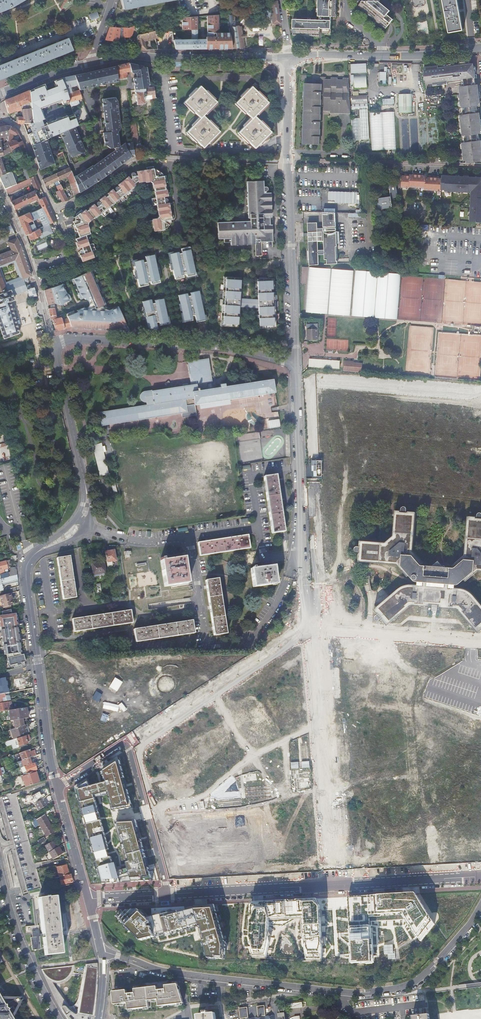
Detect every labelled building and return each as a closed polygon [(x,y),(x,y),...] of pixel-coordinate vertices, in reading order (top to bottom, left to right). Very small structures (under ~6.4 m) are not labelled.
[(5,9),(10,7),(16,3),(22,0),(0,0),(0,11),(5,9)] [(123,9),(125,8),(135,6),(145,5),(155,3),(165,1),(170,0),(122,0),(123,9)] [(318,18),(293,18),(293,33),(300,33),(300,32),(304,32),(304,34),(310,34),(320,34),(320,25),(323,25),(323,33),(331,33),(331,24),(331,16),(335,16),(335,6),(335,2),(335,0),(318,0),(318,15),(320,15),(320,19),(318,18)] [(366,0),(364,0),(361,0),(358,4),(380,23),(381,23),(387,28),(393,20),(387,15),(389,12),(376,2),(377,0),(366,0)] [(449,31),(449,33),(463,31),(463,29),(461,18),(457,0),(443,0),(449,31)] [(272,24),(281,24),(277,1),(271,1),(271,12),(272,24)] [(97,11),(88,14),(91,20),(99,17),(97,11)] [(219,49),(232,49),(232,48),(230,32),(218,33),(218,15),(207,16),(207,37),(205,37),(205,39),(197,40),(197,16),(182,18),(182,30),(191,30),(192,40),(173,40),(175,49),(206,49),(219,49)] [(124,37),(130,37),(131,36),(132,33),(134,25),(128,28),(124,28),(124,37)] [(108,33),(105,40),(107,41),(115,42),(118,41),(119,29),(121,29),(121,27),(110,26),(110,27),(108,33)] [(234,48),(234,49),(237,49),(240,49),(243,49),(242,48),(245,47),(245,46),(245,45),(244,38),(246,37),(246,34),(243,35),(242,26),(239,27),(239,26),(231,27),(231,28),(229,28),(230,32),(232,48),(234,48)] [(137,39),(139,50),(146,50),(145,45),(144,41),(157,38),(155,31),(138,35),(137,37),(137,38),(137,39)] [(37,49),(38,50),(30,54),(21,57),(21,56),(18,57),(19,58),(2,64),(2,63),(0,64),(0,78),(71,50),(72,50),(67,38),(67,39),(60,42),(59,41),(56,42),(57,43),(40,49),(40,48),(37,49)] [(389,76),(389,82),(401,82),(401,77),(405,77),(405,62),(381,62),(381,71),(379,71),(379,80),(383,80),(383,83),(387,83),(387,72),(392,72),(392,76),(389,76)] [(462,64),(459,64),(441,65),(441,68),(438,68),(438,65),(430,66),(427,67),(427,68),(427,70),(425,70),(422,70),(423,77),(423,82),(425,82),(425,84),(432,83),(433,85),(441,84),(444,84),(444,82),(447,82),(460,80),(461,82),(463,81),(464,86),(463,86),(463,85),(461,85),(459,85),(460,94),(459,94),(459,98),(460,106),(461,106),(461,108),(460,108),(461,111),(461,115),(459,115),(460,116),(460,121),(461,125),(462,134),(463,133),(463,136),(462,136),(462,139),(463,142),(461,142),(461,144),(462,148),(462,153),(463,156),(463,159),(463,161),(466,161),(466,163),(474,163),(474,162),(480,161),(480,143),(480,140),(479,140),(478,134),(479,134),(480,133),(480,130),(480,127),(480,126),(480,122),(480,123),(480,120),(479,113),(477,113),(476,106),(478,106),(480,106),(479,98),(479,97),(478,92),(477,84),(475,84),(474,78),(475,78),(474,72),(474,68),(475,68),(469,62),(468,64),(466,64),(466,62),(461,62),(462,64)] [(125,65),(115,67),(117,74),(118,80),(127,78),(127,73),(131,72),(130,72),(129,64),(125,65)] [(129,64),(131,72),(133,71),(133,74),(134,74),(135,78),(134,79),(134,83),(135,90),(145,89),(146,88),(146,86),(148,86),(147,84),(149,84),(146,68),(144,68),(142,68),(142,67),(139,66),(137,66),(135,66),(135,65),(129,64)] [(77,75),(74,76),(76,82),(77,85),(79,90),(82,89),(82,88),(85,87),(86,89),(88,88),(91,87),(93,87),(98,86),(98,85),(102,84),(104,83),(107,83),(110,82),(110,83),(118,81),(118,80),(117,74),(115,67),(84,73),(85,74),(84,74),(79,75),(77,75)] [(74,76),(62,78),(68,94),(71,93),(70,89),(71,88),(70,87),(69,87),(68,83),(76,82),(74,76)] [(350,112),(349,78),(343,77),(343,79),(338,79),(338,77),(331,77),(331,79),(326,79),(325,79),(325,84),(321,84),(315,84),(315,81),(313,81),(312,81),(311,84),(305,83),(305,91),(302,91),(302,99),(304,99),(303,144),(319,144),(321,104),(321,99),(322,100),(322,102),(324,102),(324,104),(324,111),(330,111),(330,113),(336,113),(336,111),(339,111),(339,113),(346,113),(347,111),(350,112)] [(59,133),(73,127),(78,125),(74,115),(67,118),(67,116),(43,125),(41,120),(44,118),(40,108),(61,100),(63,105),(70,102),(68,94),(62,78),(54,81),(56,87),(47,91),(45,84),(33,89),(34,91),(29,93),(32,123),(30,123),(33,132),(27,134),(32,145),(38,142),(45,140),(46,139),(46,138),(59,133)] [(268,103),(265,101),(257,92),(255,90),(258,86),(255,83),(249,90),(241,98),(235,103),(246,114),(251,119),(244,127),(238,132),(249,143),(255,148),(260,143),(270,132),(268,130),(260,121),(254,116),(257,114),(268,103)] [(145,89),(135,90),(136,97),(137,104),(137,105),(144,104),(144,100),(143,96),(146,96),(151,95),(152,98),(155,98),(153,87),(150,88),(147,88),(146,89),(145,89)] [(214,100),(205,92),(200,87),(197,90),(189,98),(184,103),(194,113),(200,119),(192,127),(187,132),(197,142),(203,148),(209,143),(219,132),(217,130),(208,121),(203,116),(205,114),(214,104),(216,103),(214,100)] [(189,98),(197,90),(196,89),(188,96),(189,98)] [(240,97),(241,98),(249,90),(248,89),(240,97)] [(29,93),(29,91),(27,92),(5,101),(9,113),(16,110),(16,111),(20,109),(20,110),(22,110),(23,117),(20,117),(17,117),(16,122),(17,123),(23,123),(30,123),(32,123),(29,93)] [(79,91),(71,93),(68,94),(70,102),(82,98),(79,91)] [(206,91),(205,92),(214,100),(215,99),(206,91)] [(257,92),(265,101),(267,99),(258,91),(257,92)] [(413,113),(413,93),(399,93),(400,113),(413,113)] [(367,95),(366,95),(359,95),(352,96),(353,124),(369,124),(367,95)] [(106,174),(107,175),(112,171),(123,163),(122,162),(125,160),(125,161),(127,160),(131,158),(131,157),(135,156),(133,143),(125,144),(125,145),(123,145),(120,142),(119,131),(119,130),(119,128),(120,128),(117,102),(116,102),(115,100),(114,98),(109,98),(105,99),(104,99),(104,100),(103,100),(103,101),(103,102),(104,103),(103,103),(104,110),(104,113),(103,113),(105,127),(106,126),(106,130),(106,132),(105,133),(103,133),(104,143),(106,143),(106,146),(110,148),(112,148),(112,146),(113,146),(114,148),(115,147),(115,148),(115,149),(116,149),(115,150),(116,151),(115,152),(114,151),(113,152),(111,154),(109,155),(103,159),(101,156),(99,158),(96,160),(98,162),(93,166),(92,165),(87,169),(86,167),(83,169),(80,171),(82,173),(81,174),(79,175),(79,174),(76,176),(73,177),(78,191),(79,193),(83,191),(82,189),(84,188),(85,189),(90,186),(96,182),(95,181),(98,180),(98,181),(101,179),(105,177),(104,176),(104,175),(106,174)] [(193,114),(194,113),(184,103),(183,104),(193,114)] [(245,115),(246,114),(235,103),(234,105),(245,115)] [(269,104),(268,103),(257,114),(258,115),(269,104)] [(215,106),(214,104),(205,114),(206,115),(215,106)] [(397,149),(396,111),(371,111),(372,150),(397,149)] [(191,126),(192,127),(200,119),(199,118),(191,126)] [(243,126),(244,127),(251,119),(250,118),(243,126)] [(209,120),(208,121),(217,130),(218,128),(209,120)] [(261,120),(260,121),(268,130),(269,129),(261,120)] [(136,122),(130,123),(133,143),(139,142),(136,122)] [(369,124),(353,124),(354,138),(370,138),(369,124)] [(10,127),(6,126),(0,127),(0,138),(8,136),(8,131),(10,127)] [(17,135),(18,134),(16,130),(10,127),(8,131),(8,136),(7,141),(7,143),(8,146),(5,147),(7,154),(21,148),(24,147),(22,141),(17,143),(16,141),(13,140),(12,140),(13,135),(15,136),(17,135)] [(73,127),(59,133),(61,136),(62,136),(63,138),(64,140),(65,142),(66,144),(65,145),(67,152),(69,151),(71,157),(82,153),(81,152),(84,151),(83,149),(80,143),(83,142),(82,140),(82,139),(81,140),(81,138),(79,139),(76,132),(75,130),(75,131),(74,129),(73,127)] [(196,143),(197,142),(187,132),(186,134),(196,143)] [(220,133),(219,132),(209,143),(209,144),(220,133)] [(248,144),(249,143),(238,132),(237,134),(248,144)] [(272,133),(270,132),(260,143),(261,144),(272,133)] [(2,152),(3,156),(7,154),(5,147),(8,146),(7,143),(4,144),(5,146),(3,147),(4,150),(2,151),(0,139),(0,153),(2,152)] [(45,141),(45,140),(38,142),(32,145),(32,147),(34,152),(36,157),(38,163),(39,166),(40,168),(41,168),(43,167),(44,168),(55,163),(52,157),(50,152),(51,152),(51,150),(51,149),(51,148),(49,148),(47,142),(46,143),(45,141)] [(30,164),(23,167),(27,180),(29,179),(27,172),(30,171),(33,169),(30,164)] [(59,173),(56,174),(59,180),(67,176),(73,193),(74,195),(76,194),(79,193),(78,191),(73,177),(73,176),(71,172),(69,168),(59,173)] [(157,231),(164,230),(164,229),(167,228),(168,226),(169,225),(170,224),(171,222),(171,220),(172,220),(171,213),(169,203),(165,203),(167,202),(168,201),(168,200),(168,199),(166,198),(164,198),(164,197),(166,197),(168,196),(167,189),(166,189),(165,183),(164,176),(163,176),(162,173),(160,172),(159,171),(158,171),(156,169),(154,169),(154,168),(147,169),(136,171),(137,174),(137,176),(135,176),(135,174),(133,172),(132,173),(131,174),(132,178),(132,181),(134,183),(139,182),(145,181),(145,182),(150,182),(152,183),(153,188),(154,188),(156,198),(152,199),(153,205),(157,205),(159,216),(157,218),(152,219),(152,220),(149,221),(151,231),(154,231),(154,232),(157,231)] [(6,173),(10,187),(15,185),(10,172),(6,173)] [(5,189),(10,187),(6,173),(0,176),(0,179),(4,187),(5,189)] [(402,176),(401,188),(409,188),(409,187),(425,188),(425,190),(441,191),(441,190),(445,190),(445,191),(446,191),(451,192),(456,192),(461,192),(468,193),(469,193),(469,191),(473,192),(472,198),(471,198),(470,212),(470,217),(470,222),(480,222),(480,178),(469,177),(464,177),(462,176),(460,176),(456,176),(442,175),(442,178),(439,178),(438,178),(437,178),(438,176),(430,176),(430,178),(429,178),(428,178),(426,177),(426,175),(423,175),(422,175),(422,174),(414,173),(414,175),(413,175),(412,175),(406,174),(406,176),(405,176),(404,176),(402,176)] [(43,180),(45,187),(58,180),(59,180),(56,174),(43,180)] [(32,177),(30,179),(32,183),(34,190),(40,188),(35,176),(32,177)] [(133,188),(136,186),(134,183),(132,181),(128,176),(123,180),(117,185),(120,187),(119,188),(118,187),(116,187),(115,187),(115,189),(115,190),(116,191),(115,192),(114,191),(112,189),(107,193),(107,194),(105,196),(104,195),(98,200),(101,203),(100,203),(99,202),(98,202),(97,202),(96,203),(96,204),(96,205),(97,206),(96,207),(95,206),(93,204),(88,208),(89,209),(86,211),(85,209),(82,212),(80,214),(79,213),(76,215),(74,218),(75,219),(74,220),(74,221),(73,222),(74,225),(75,228),(76,228),(77,231),(79,238),(75,239),(76,242),(75,242),(77,249),(80,248),(81,248),(82,249),(80,250),(79,252),(80,253),(81,254),(83,253),(83,254),(80,255),(82,262),(94,258),(91,252),(95,250),(93,243),(89,245),(86,235),(90,234),(89,231),(87,225),(88,222),(95,217),(96,218),(101,214),(104,217),(109,213),(107,210),(121,200),(122,202),(128,198),(126,195),(131,191),(131,190),(133,188)] [(5,189),(7,194),(13,191),(13,192),(30,185),(30,184),(32,183),(30,179),(29,179),(27,180),(19,183),(16,184),(15,185),(10,187),(5,189)] [(270,221),(269,219),(269,217),(271,217),(270,193),(266,193),(266,191),(267,191),(267,190),(267,189),(268,189),(267,189),(267,188),(267,187),(266,187),(263,187),(263,181),(246,182),(247,192),(249,192),(249,194),(247,194),(248,218),(250,218),(250,221),(229,222),(230,224),(228,224),(228,222),(217,223),(218,239),(223,239),(224,243),(230,243),(231,245),(255,244),(255,246),(258,246),(258,242),(262,242),(272,241),(271,225),(270,225),(270,224),(270,221)] [(389,185),(391,197),(398,196),(396,184),(389,185)] [(61,201),(62,203),(68,201),(60,185),(56,187),(58,191),(55,192),(57,197),(60,199),(61,201)] [(12,206),(14,210),(38,199),(38,198),(34,191),(34,190),(23,195),(22,196),(14,200),(10,201),(10,202),(12,206)] [(357,203),(357,191),(329,190),(328,199),(335,199),(335,201),(335,202),(357,203)] [(48,205),(44,197),(38,200),(42,207),(48,205)] [(377,199),(379,209),(392,207),(391,197),(384,198),(377,199)] [(52,213),(48,205),(42,207),(33,211),(23,216),(18,218),(22,227),(25,235),(28,234),(49,224),(56,221),(52,213)] [(325,252),(325,259),(327,259),(327,263),(338,263),(338,258),(337,243),(336,231),(336,221),(336,211),(323,211),(323,224),(324,227),(318,228),(317,222),(308,222),(308,232),(308,235),(309,247),(309,261),(310,264),(319,264),(319,252),(325,252)] [(53,233),(49,224),(28,234),(29,237),(31,243),(53,233)] [(17,239),(8,242),(12,251),(0,255),(0,265),(16,260),(23,279),(27,277),(31,276),(21,247),(17,239)] [(178,252),(169,254),(171,265),(174,279),(183,277),(183,275),(186,274),(186,277),(195,275),(189,247),(180,249),(181,253),(178,253),(178,252)] [(156,268),(153,255),(145,256),(146,262),(143,262),(142,260),(133,262),(139,287),(148,285),(147,282),(150,282),(151,284),(160,282),(156,268)] [(23,279),(16,260),(0,265),(0,268),(14,263),(20,280),(23,279)] [(309,266),(309,268),(305,310),(350,315),(354,269),(325,267),(316,266),(310,265),(309,266)] [(397,319),(401,273),(356,269),(352,314),(397,319)] [(107,307),(90,270),(71,279),(74,284),(75,284),(77,287),(75,288),(80,299),(84,298),(85,300),(89,300),(89,302),(90,302),(90,304),(89,304),(89,305),(90,305),(92,308),(89,310),(85,310),(85,308),(83,308),(76,310),(77,312),(74,313),(74,311),(65,314),(67,318),(71,327),(80,328),(80,324),(82,324),(82,328),(100,329),(100,326),(102,326),(102,329),(120,330),(117,324),(124,321),(117,305),(111,308),(107,307)] [(239,299),(241,278),(224,277),(221,326),(238,327),(239,305),(244,305),(244,303),(244,301),(241,301),(241,299),(239,299)] [(275,302),(274,278),(257,279),(258,300),(256,300),(256,302),(253,303),(253,304),(253,306),(258,306),(259,328),(276,327),(275,302)] [(62,284),(44,290),(46,298),(48,305),(53,304),(62,304),(63,303),(69,300),(65,291),(62,284)] [(29,298),(37,296),(34,287),(27,289),(29,298)] [(3,339),(19,333),(10,302),(14,300),(10,291),(8,292),(8,290),(0,293),(0,329),(3,339)] [(205,319),(199,291),(190,293),(190,296),(187,296),(187,293),(178,295),(180,306),(182,313),(180,313),(182,323),(193,320),(192,316),(195,315),(196,321),(205,319)] [(151,300),(142,302),(144,313),(145,312),(146,317),(145,317),(148,328),(157,329),(156,323),(159,322),(160,326),(170,324),(168,315),(167,316),(165,309),(163,299),(154,300),(155,303),(152,304),(151,300)] [(54,308),(48,309),(51,321),(53,320),(56,331),(65,329),(71,327),(67,318),(62,320),(62,318),(57,319),(54,308)] [(117,324),(120,330),(128,331),(124,321),(117,324)] [(318,333),(308,333),(308,338),(308,344),(319,343),(318,333)] [(344,366),(354,366),(355,358),(345,357),(344,366)] [(100,412),(102,425),(188,412),(187,405),(275,392),(273,378),(208,388),(207,382),(212,382),(208,358),(187,361),(191,384),(145,391),(143,392),(142,393),(141,393),(141,394),(140,396),(140,397),(140,398),(141,399),(142,400),(143,401),(144,402),(145,402),(147,402),(147,404),(100,412)] [(309,358),(309,367),(340,369),(341,360),(309,358)] [(355,358),(354,366),(363,367),(364,359),(355,358)] [(286,456),(283,428),(260,431),(263,458),(286,456)] [(110,481),(103,451),(102,446),(101,443),(92,445),(99,476),(105,474),(107,482),(110,481)] [(324,478),(324,460),(313,460),(313,478),(324,478)] [(263,477),(272,534),(278,533),(284,532),(280,507),(277,483),(276,475),(263,477)] [(410,575),(420,565),(423,563),(413,551),(416,512),(408,512),(407,513),(406,513),(407,509),(406,507),(405,507),(404,507),(403,507),(402,507),(402,508),(401,508),(401,509),(401,512),(400,512),(400,511),(395,510),(392,535),(385,542),(360,540),(360,545),(361,546),(358,546),(356,546),(355,547),(355,548),(355,550),(355,551),(356,551),(357,552),(361,552),(361,553),(360,553),(359,553),(359,554),(358,561),(397,564),(407,576),(410,575)] [(464,579),(466,581),(478,571),(480,571),(480,513),(479,513),(478,513),(477,514),(477,515),(477,518),(476,518),(476,517),(475,517),(468,516),(465,555),(452,565),(455,568),(464,579)] [(200,556),(250,548),(248,535),(237,537),(209,541),(198,543),(200,556)] [(105,552),(107,565),(111,565),(111,562),(116,561),(114,551),(105,552)] [(71,567),(69,555),(56,557),(63,599),(76,597),(74,588),(71,567)] [(163,558),(160,558),(164,586),(178,584),(188,583),(184,557),(163,560),(163,558)] [(9,577),(9,573),(5,574),(4,569),(7,568),(7,566),(10,565),(10,563),(9,560),(0,563),(0,578),(0,579),(9,577)] [(410,575),(414,580),(416,579),(418,580),(417,585),(412,584),(407,584),(404,585),(400,587),(397,589),(373,609),(376,613),(377,613),(378,613),(376,615),(375,616),(375,618),(375,619),(376,619),(378,620),(379,620),(382,617),(383,618),(382,618),(382,619),(382,620),(387,625),(409,606),(411,605),(413,605),(429,606),(429,604),(432,604),(431,611),(436,612),(437,604),(439,605),(439,607),(456,609),(457,609),(458,610),(478,633),(480,630),(480,604),(472,594),(471,593),(467,590),(466,590),(464,589),(462,588),(454,588),(455,583),(458,584),(464,579),(455,568),(452,570),(446,570),(438,561),(429,568),(422,568),(420,565),(410,575)] [(104,562),(91,565),(94,576),(106,573),(104,562)] [(250,569),(252,585),(253,588),(254,587),(266,586),(276,584),(274,567),(274,566),(262,567),(254,568),(254,567),(252,567),(252,569),(250,569)] [(16,575),(9,577),(0,579),(0,591),(3,591),(1,584),(17,580),(17,578),(16,575)] [(213,630),(214,635),(227,633),(218,578),(205,580),(207,592),(210,613),(213,630)] [(12,597),(11,593),(0,596),(1,599),(3,607),(5,607),(11,605),(13,605),(11,600),(11,598),(12,597)] [(3,611),(3,616),(0,616),(0,624),(1,627),(2,637),(3,642),(4,650),(4,652),(5,655),(7,655),(7,658),(6,658),(7,661),(9,667),(14,666),(14,669),(25,666),(25,664),(24,662),(25,661),(24,656),(28,656),(28,653),(23,654),(23,651),(20,651),(20,648),(19,645),(19,642),(25,641),(25,639),(21,639),(20,636),(24,635),(24,634),(20,634),(20,632),(17,632),(17,630),(17,627),(23,626),(22,624),(19,624),(18,621),(17,617),(15,617),(15,614),(12,615),(10,609),(6,610),(3,611)] [(123,624),(133,623),(131,610),(72,619),(73,631),(81,630),(103,627),(123,624)] [(187,634),(194,633),(192,620),(133,629),(135,642),(148,640),(168,637),(187,634)] [(0,679),(0,694),(5,693),(9,692),(6,678),(0,679)] [(114,703),(105,709),(108,714),(112,712),(116,717),(121,713),(125,720),(137,712),(128,700),(117,708),(114,703)] [(8,710),(8,707),(7,703),(0,704),(1,706),(0,706),(0,712),(8,710)] [(26,708),(8,710),(10,719),(10,721),(28,718),(28,717),(27,715),(26,708)] [(15,739),(28,735),(30,734),(29,729),(27,724),(12,729),(15,739)] [(15,739),(8,741),(10,748),(13,747),(12,744),(15,743),(15,742),(17,741),(19,746),(23,745),(23,746),(24,746),(24,745),(28,743),(27,740),(30,739),(29,737),(28,735),(15,739)] [(299,739),(299,762),(292,762),(292,790),(311,790),(311,745),(302,745),(302,739),(299,739)] [(30,751),(29,749),(19,753),(22,760),(29,758),(36,755),(35,753),(34,750),(30,751)] [(113,810),(132,807),(119,757),(73,787),(82,817),(100,812),(95,795),(108,792),(113,810)] [(23,767),(31,764),(30,761),(29,758),(22,760),(18,762),(20,768),(23,767)] [(34,771),(35,770),(36,770),(35,766),(37,765),(36,764),(36,762),(31,764),(23,767),(25,774),(34,771)] [(12,778),(18,776),(16,769),(13,771),(10,772),(12,778)] [(21,775),(25,787),(39,782),(37,776),(35,770),(34,771),(25,774),(21,775)] [(272,785),(245,786),(246,798),(273,797),(272,785)] [(278,796),(290,794),(289,785),(276,787),(278,796)] [(48,886),(46,879),(43,870),(42,862),(40,857),(37,846),(33,831),(30,820),(27,808),(23,795),(22,791),(16,793),(11,794),(11,793),(9,794),(9,795),(0,797),(0,812),(9,846),(22,893),(48,886)] [(35,803),(43,798),(41,795),(39,791),(31,796),(35,803)] [(242,793),(216,794),(217,800),(210,800),(211,807),(242,806),(242,793)] [(45,802),(43,798),(35,803),(39,810),(47,805),(45,802)] [(46,827),(50,825),(47,820),(44,815),(37,819),(41,826),(44,824),(46,827)] [(134,816),(116,821),(121,842),(110,845),(103,820),(85,826),(101,884),(151,881),(134,816)] [(52,828),(50,825),(46,827),(44,824),(41,826),(47,836),(54,831),(52,828)] [(50,851),(57,847),(55,844),(53,841),(46,845),(50,851)] [(59,851),(57,847),(50,851),(54,858),(61,854),(59,851)] [(59,877),(69,875),(67,870),(66,865),(57,867),(59,877)] [(71,878),(70,874),(69,875),(59,877),(61,884),(72,882),(71,878)] [(415,893),(348,897),(351,963),(373,963),(370,922),(408,920),(421,941),(434,923),(415,893)] [(183,901),(183,903),(191,901),(189,895),(178,897),(179,902),(183,901)] [(38,898),(42,933),(39,934),(38,925),(25,927),(26,933),(30,933),(30,932),(31,932),(32,937),(29,937),(31,950),(41,949),(39,936),(43,936),(43,937),(45,955),(61,953),(55,896),(48,896),(45,896),(45,897),(38,898)] [(323,952),(320,906),(317,899),(253,903),(251,942),(254,958),(267,959),(273,936),(270,932),(270,926),(284,927),(295,920),(295,917),(303,917),(305,933),(302,933),(308,961),(322,961),(323,952)] [(226,945),(215,904),(151,909),(143,917),(136,909),(120,910),(116,915),(142,940),(199,927),(207,958),(225,959),(226,945)] [(328,957),(342,957),(341,950),(336,950),(336,945),(328,945),(328,957)] [(87,964),(78,1013),(77,1014),(76,1014),(75,1014),(73,1012),(68,1007),(69,1008),(67,1009),(65,1006),(63,1006),(62,1006),(61,1007),(61,1008),(61,1009),(65,1015),(68,1018),(91,1018),(92,1015),(92,1016),(94,1004),(96,983),(96,973),(97,963),(87,964)] [(71,966),(42,970),(43,972),(45,975),(46,976),(48,978),(50,979),(53,980),(55,981),(57,981),(59,981),(62,980),(66,978),(68,976),(69,974),(69,975),(68,970),(72,970),(71,966)] [(172,985),(165,985),(166,989),(157,990),(157,986),(145,988),(142,988),(139,989),(135,989),(135,993),(127,994),(127,990),(120,991),(116,991),(113,992),(115,1005),(120,1004),(123,1004),(128,1003),(128,1006),(129,1010),(132,1010),(145,1008),(149,1008),(149,1007),(148,1001),(151,1000),(155,1000),(158,1000),(159,1006),(160,1006),(163,1006),(183,1003),(184,1003),(177,984),(172,985)] [(7,1010),(8,1009),(7,1008),(8,1007),(7,1006),(7,1005),(5,1006),(5,1004),(4,1004),(0,997),(0,1018),(13,1018),(7,1010)] [(239,1009),(239,1007),(237,1007),(238,1009),(234,1009),(235,1011),(238,1011),(239,1018),(285,1018),(284,1013),(280,1013),(279,1004),(239,1009)] [(198,1018),(215,1018),(214,1013),(208,1013),(207,1011),(204,1011),(204,1014),(198,1015),(198,1018)]
